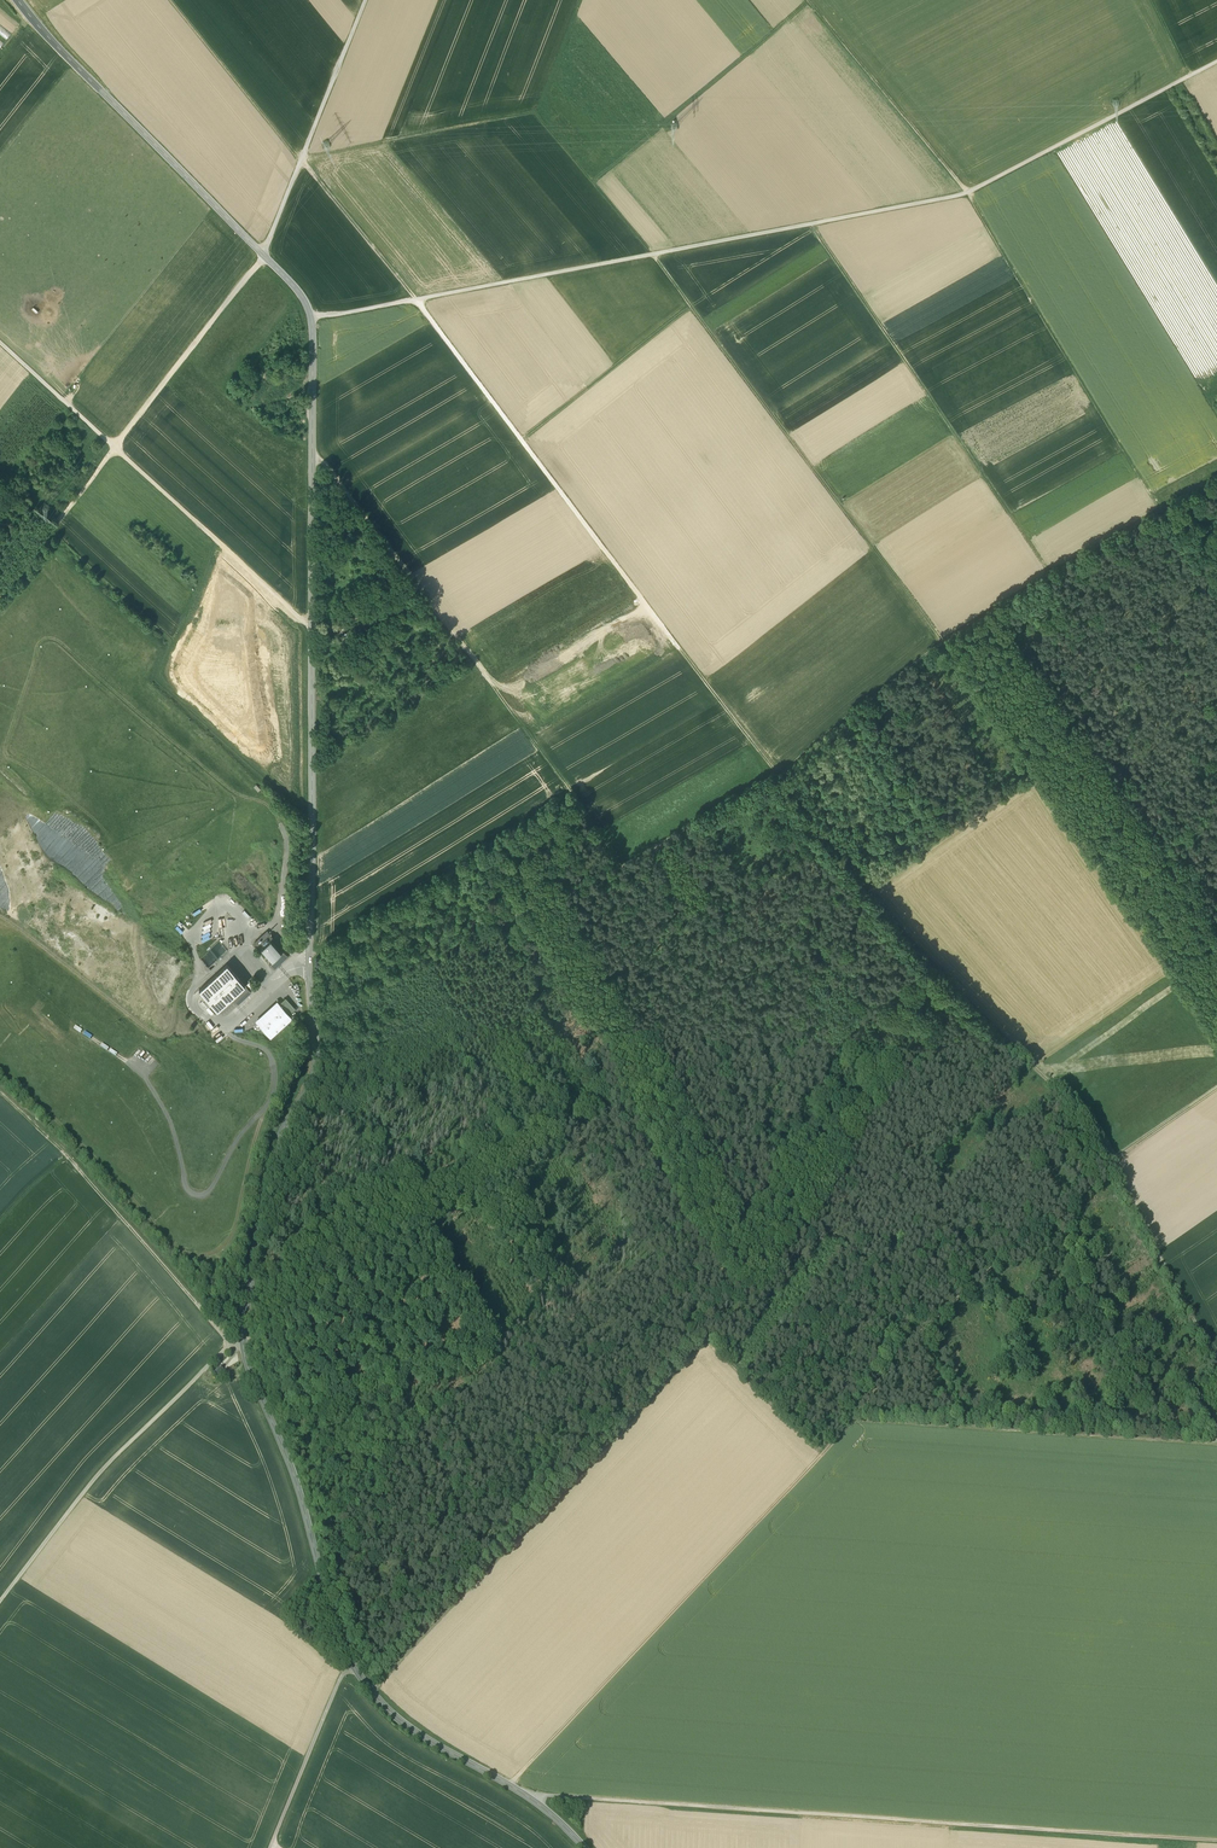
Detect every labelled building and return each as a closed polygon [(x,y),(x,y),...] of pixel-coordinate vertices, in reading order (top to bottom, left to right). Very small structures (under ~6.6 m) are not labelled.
[(347,629),(347,618),(338,618),(338,629),(340,629),(342,629),(347,629)] [(283,949),(280,951),(270,939),(272,937),(267,931),(254,942),(259,949),(261,947),(271,958),(269,960),(274,966),(287,954),(283,949)] [(219,939),(210,947),(209,946),(206,948),(207,950),(200,956),(208,966),(210,968),(216,962),(215,960),(227,949),(219,939)] [(245,982),(227,961),(199,985),(216,1006),(232,993),(245,982)] [(245,982),(232,993),(237,1000),(241,997),(240,996),(250,987),(245,982)] [(295,1008),(286,998),(281,1002),(290,1013),(295,1008)] [(277,999),(255,1018),(257,1021),(279,1002),(277,999)] [(279,1002),(257,1021),(270,1036),(292,1017),(279,1002)] [(216,1022),(209,1026),(214,1035),(221,1031),(216,1022)] [(215,1373),(219,1376),(224,1371),(221,1367),(215,1373)]
